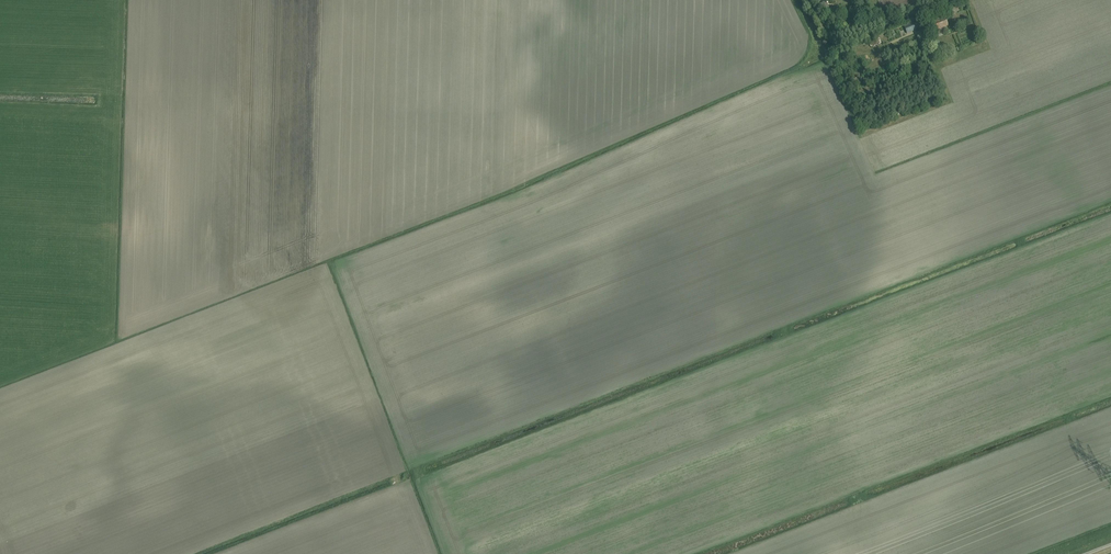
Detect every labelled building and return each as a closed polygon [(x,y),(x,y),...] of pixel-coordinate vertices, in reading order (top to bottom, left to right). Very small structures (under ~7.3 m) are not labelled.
[(831,8),(828,0),(823,3),(827,11),(831,8)] [(949,25),(946,18),(940,20),(939,18),(936,19),(937,22),(931,24),(934,31),(949,25)] [(924,27),(921,20),(904,27),(907,34),(924,27)]
